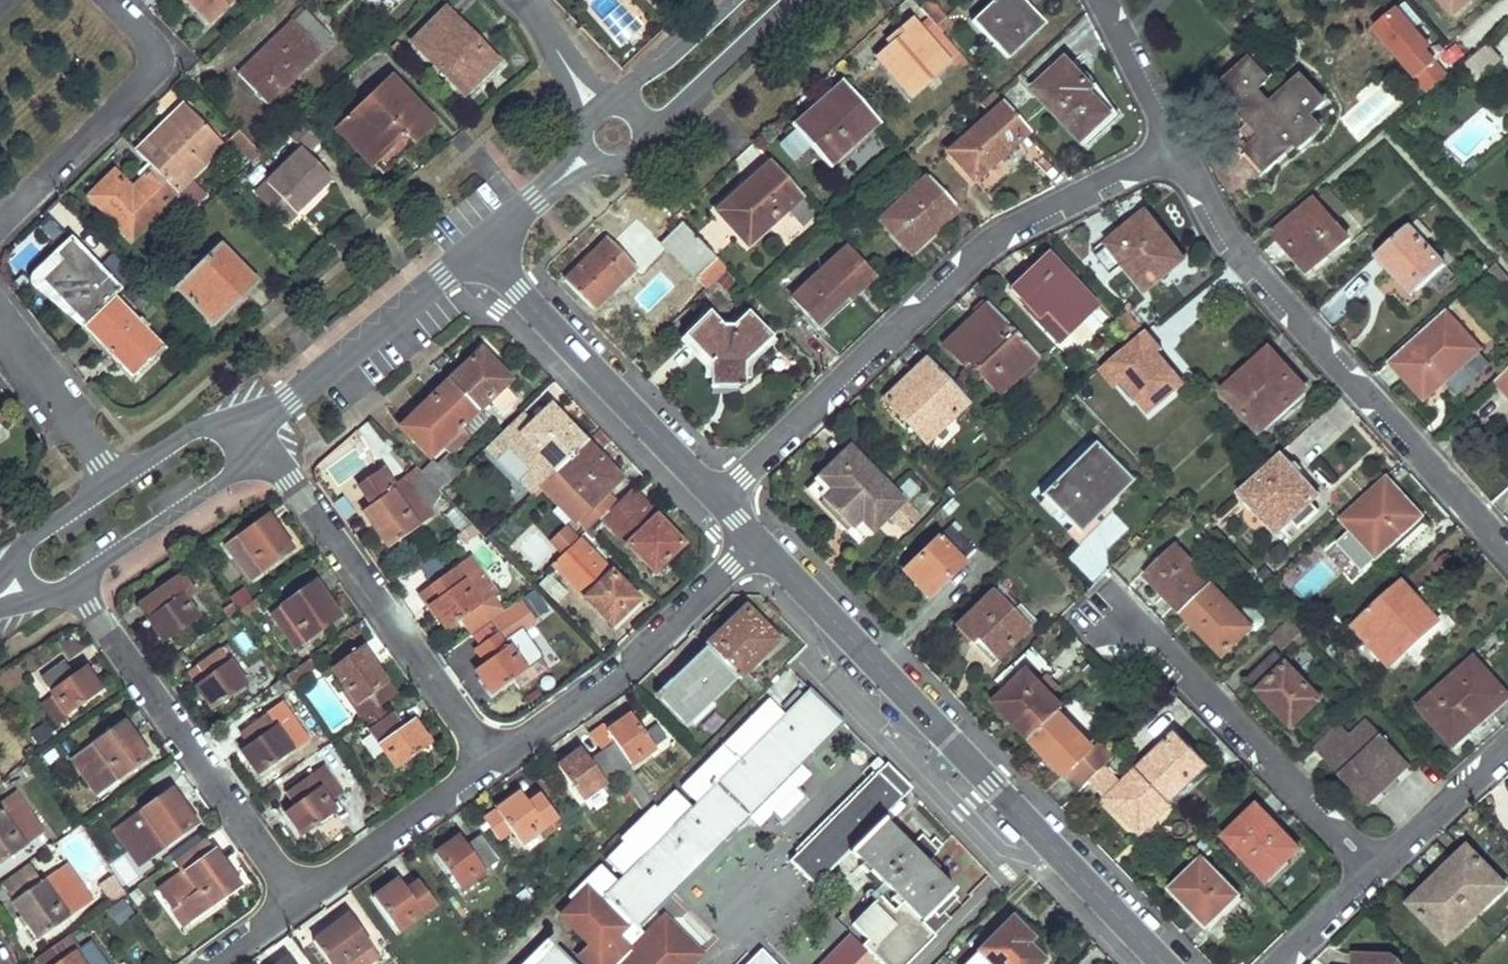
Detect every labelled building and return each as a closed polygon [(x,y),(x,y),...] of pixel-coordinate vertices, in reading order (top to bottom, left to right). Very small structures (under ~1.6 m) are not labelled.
[(211,22),(233,0),(189,0),(211,22)] [(1023,0),(993,0),(972,20),(1007,58),(1044,23),(1023,0)] [(1371,24),(1416,77),(1444,53),(1399,0),(1371,24)] [(1457,9),(1466,0),(1450,0),(1457,9)] [(921,9),(929,19),(935,25),(945,16),(930,1),(921,9)] [(459,25),(463,21),(448,6),(413,40),(465,94),(496,63),(459,25)] [(332,39),(318,25),(304,11),(294,21),(292,20),(237,75),(267,106),(322,52),(321,50),(332,39)] [(913,93),(958,51),(935,25),(929,19),(920,27),(918,23),(880,57),(913,93)] [(1481,75),(1503,58),(1490,42),(1469,59),(1481,75)] [(1312,112),(1326,99),(1304,74),(1273,102),(1260,87),(1271,78),(1253,58),(1221,85),(1265,136),(1250,149),(1268,169),(1299,142),(1302,146),(1324,126),(1312,112)] [(1086,88),(1088,85),(1091,83),(1067,59),(1035,90),(1083,139),(1110,113),(1086,88)] [(405,132),(416,143),(436,125),(389,75),(336,125),(376,167),(396,148),(392,144),(405,132)] [(841,80),(791,125),(830,168),(879,122),(841,80)] [(949,151),(974,180),(1029,130),(995,92),(982,104),(991,113),(949,151)] [(151,165),(174,189),(188,176),(193,181),(228,147),(186,104),(175,115),(180,121),(143,157),(151,165)] [(237,131),(228,140),(250,164),(259,155),(237,131)] [(300,139),(250,190),(285,224),(335,174),(300,139)] [(748,245),(775,219),(803,194),(772,160),(717,211),(748,245)] [(179,195),(174,189),(151,165),(140,175),(146,182),(136,192),(117,172),(92,197),(133,240),(179,195)] [(907,251),(956,207),(928,176),(879,220),(907,251)] [(1329,189),(1276,234),(1309,271),(1350,236),(1337,222),(1348,212),(1329,189)] [(815,215),(808,208),(802,201),(790,211),(803,225),(815,215)] [(1184,259),(1147,212),(1108,243),(1146,290),(1184,259)] [(1431,233),(1426,227),(1421,221),(1412,229),(1410,226),(1378,255),(1413,294),(1445,265),(1423,241),(1431,233)] [(705,290),(716,279),(727,268),(684,224),(661,246),(705,290)] [(645,268),(640,263),(636,259),(632,263),(608,237),(563,279),(591,308),(617,284),(622,290),(645,268)] [(84,325),(114,296),(122,289),(72,238),(55,255),(61,261),(41,281),(84,325)] [(258,282),(221,243),(176,286),(213,324),(258,282)] [(847,295),(847,296),(848,297),(875,273),(848,244),(791,296),(816,323),(847,295)] [(1067,333),(1096,305),(1048,254),(1013,286),(1041,316),(1046,311),(1067,333)] [(107,356),(115,364),(120,359),(133,372),(161,345),(114,296),(84,325),(111,353),(107,356)] [(345,297),(331,309),(336,314),(349,303),(345,297)] [(997,392),(1038,354),(989,302),(948,340),(997,392)] [(770,335),(759,323),(747,311),(733,324),(721,325),(707,313),(683,335),(709,362),(709,385),(742,386),(743,361),(770,335)] [(1480,349),(1445,311),(1391,360),(1425,398),(1480,349)] [(1148,411),(1182,383),(1143,334),(1101,369),(1116,387),(1124,381),(1148,411)] [(448,380),(476,410),(509,378),(481,349),(448,380)] [(1270,349),(1223,391),(1259,431),(1306,389),(1270,349)] [(926,441),(970,401),(929,357),(885,400),(926,441)] [(1497,381),(1507,393),(1507,371),(1497,381)] [(485,419),(476,410),(448,380),(400,427),(429,456),(442,444),(450,452),(485,419)] [(556,469),(585,442),(551,406),(522,434),(556,469)] [(1023,419),(1012,429),(1021,438),(1032,429),(1023,419)] [(1095,441),(1042,494),(1079,532),(1133,478),(1095,441)] [(585,442),(556,469),(590,504),(618,477),(585,442)] [(860,520),(869,530),(887,512),(898,502),(846,447),(815,476),(828,490),(821,497),(850,529),(860,520)] [(447,453),(437,464),(433,460),(422,469),(441,489),(462,469),(447,453)] [(1318,510),(1311,503),(1318,496),(1280,454),(1238,491),(1276,534),(1292,520),(1299,527),(1318,510)] [(429,517),(407,483),(394,491),(393,490),(379,468),(358,482),(372,502),(362,508),(386,545),(429,517)] [(1339,518),(1376,559),(1423,517),(1386,476),(1339,518)] [(682,543),(630,489),(602,516),(653,570),(682,543)] [(893,519),(904,509),(898,502),(887,512),(893,519)] [(456,508),(449,514),(466,534),(474,527),(456,508)] [(905,529),(916,518),(912,514),(901,525),(905,529)] [(291,551),(266,515),(224,544),(249,580),(291,551)] [(975,549),(950,523),(904,568),(929,594),(975,549)] [(637,599),(579,538),(552,564),(610,625),(637,599)] [(483,547),(487,551),(491,555),(495,550),(487,543),(483,547)] [(1182,611),(1211,583),(1178,548),(1149,575),(1182,611)] [(494,592),(487,582),(480,573),(475,576),(464,560),(429,584),(437,596),(427,603),(444,627),(494,592)] [(549,573),(537,582),(554,603),(565,593),(549,573)] [(185,597),(192,592),(181,575),(138,603),(163,641),(198,617),(185,597)] [(297,647),(339,617),(314,580),(271,612),(297,647)] [(1359,642),(1377,662),(1382,658),(1391,667),(1439,624),(1402,582),(1354,624),(1365,636),(1359,642)] [(1211,583),(1182,611),(1222,655),(1251,627),(1211,583)] [(1032,619),(1009,595),(1001,603),(989,591),(956,624),(971,639),(973,637),(994,657),(1032,619)] [(775,642),(744,610),(656,696),(686,727),(775,642)] [(1286,616),(1269,634),(1283,647),(1299,629),(1286,616)] [(499,633),(476,649),(485,661),(474,670),(491,693),(525,670),(499,633)] [(255,678),(229,641),(220,647),(247,684),(255,678)] [(366,713),(395,693),(361,645),(332,666),(366,713)] [(214,708),(247,684),(220,647),(197,663),(206,676),(196,683),(214,708)] [(1292,725),(1320,699),(1277,650),(1248,676),(1292,725)] [(83,666),(73,673),(63,660),(41,677),(66,712),(99,689),(83,666)] [(1505,696),(1474,660),(1422,706),(1453,741),(1505,696)] [(1030,739),(1058,713),(1063,707),(1029,671),(996,702),(1030,739)] [(689,957),(689,940),(677,928),(664,928),(652,940),(644,933),(638,939),(631,932),(634,929),(635,929),(638,926),(747,818),(757,827),(808,776),(799,767),(842,724),(810,692),(784,718),(769,702),(682,790),(697,805),(694,808),(675,789),(623,839),(626,842),(607,861),(623,878),(619,882),(602,866),(582,885),(587,890),(562,916),(592,946),(587,951),(586,954),(585,956),(585,960),(586,963),(682,963),(689,957)] [(281,702),(244,730),(252,742),(241,750),(259,774),(307,739),(281,702)] [(652,746),(628,712),(604,729),(612,739),(589,756),(581,746),(556,763),(580,796),(615,771),(639,806),(650,798),(625,765),(652,746)] [(1090,746),(1058,713),(1030,739),(1063,772),(1066,769),(1080,783),(1086,778),(1101,763),(1088,749),(1090,746)] [(412,720),(401,728),(392,716),(369,731),(395,768),(429,744),(412,720)] [(1395,776),(1396,775),(1393,772),(1406,759),(1368,720),(1352,735),(1339,722),(1314,747),(1341,775),(1364,800),(1380,784),(1376,781),(1381,775),(1384,777),(1389,778),(1392,777),(1395,776)] [(147,757),(121,721),(68,758),(94,794),(147,757)] [(1173,731),(1135,768),(1169,803),(1207,766),(1173,731)] [(1090,746),(1088,749),(1101,763),(1109,755),(1096,741),(1090,746)] [(1169,803),(1135,768),(1116,749),(1109,755),(1101,763),(1086,778),(1139,833),(1170,804),(1169,803)] [(1409,762),(1406,759),(1393,772),(1396,775),(1409,762)] [(335,812),(332,806),(328,801),(342,791),(323,764),(286,791),(295,803),(285,810),(302,835),(335,812)] [(135,838),(125,845),(140,865),(196,824),(170,788),(123,822),(135,838)] [(0,798),(0,861),(42,832),(11,790),(0,798)] [(557,819),(540,795),(528,804),(520,793),(482,819),(498,840),(510,831),(520,845),(557,819)] [(1226,838),(1247,859),(1268,880),(1300,848),(1258,806),(1226,838)] [(135,838),(123,822),(114,829),(125,845),(135,838)] [(880,822),(849,854),(893,897),(889,901),(897,908),(892,913),(878,899),(850,928),(865,943),(860,948),(877,963),(909,963),(934,938),(933,937),(944,926),(938,921),(957,902),(951,897),(954,895),(924,866),(935,855),(920,840),(910,850),(880,822)] [(467,847),(459,837),(434,855),(458,888),(495,861),(478,838),(467,847)] [(222,875),(228,871),(213,849),(207,854),(222,875)] [(1505,887),(1469,849),(1441,877),(1476,914),(1505,887)] [(189,922),(240,886),(228,871),(222,875),(207,854),(157,890),(170,908),(176,904),(189,922)] [(1206,928),(1239,898),(1205,860),(1171,889),(1206,928)] [(92,900),(68,864),(57,871),(82,907),(92,900)] [(82,907),(57,871),(33,888),(14,900),(12,902),(36,938),(82,907)] [(22,873),(4,885),(14,900),(33,888),(22,873)] [(114,901),(126,892),(114,873),(101,881),(114,901)] [(1476,914),(1441,877),(1412,904),(1448,941),(1476,914)] [(407,890),(399,880),(374,897),(398,931),(435,904),(418,882),(407,890)] [(815,896),(788,922),(829,963),(833,963),(857,940),(815,896)] [(108,906),(117,924),(134,916),(125,897),(108,906)] [(183,926),(189,922),(176,904),(170,908),(183,926)] [(341,963),(363,963),(365,962),(357,951),(369,942),(350,914),(313,940),(330,963),(338,963),(340,963),(341,963)] [(1011,919),(966,963),(1043,963),(1046,961),(1029,944),(1033,941),(1011,919)] [(644,933),(638,926),(635,929),(634,929),(631,932),(638,939),(644,933)] [(781,930),(748,963),(799,963),(807,956),(781,930)] [(524,963),(572,963),(554,947),(557,943),(550,937),(524,963)] [(89,940),(72,952),(71,950),(52,963),(106,963),(89,940)] [(702,952),(689,940),(689,957),(682,963),(690,963),(702,952)] [(365,962),(378,953),(369,942),(357,951),(365,962)] [(1391,955),(1351,954),(1351,963),(1400,963),(1391,955)]
